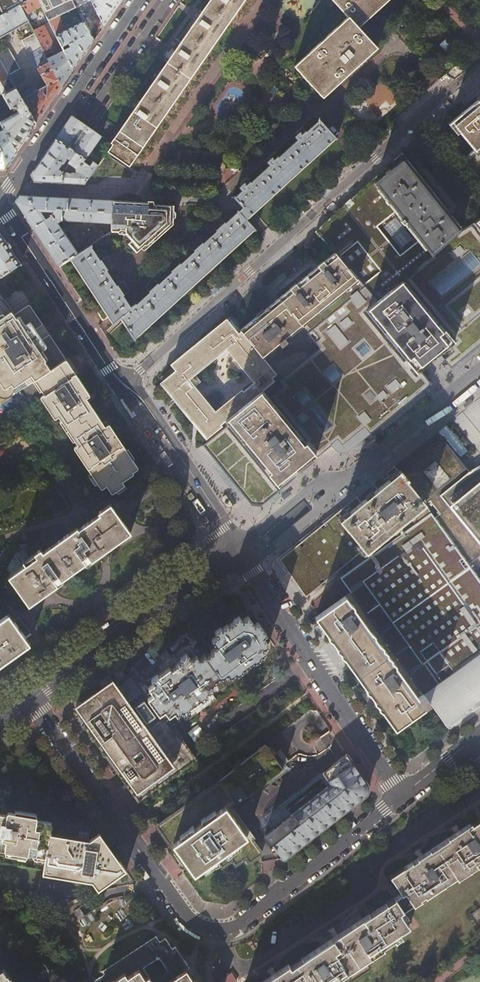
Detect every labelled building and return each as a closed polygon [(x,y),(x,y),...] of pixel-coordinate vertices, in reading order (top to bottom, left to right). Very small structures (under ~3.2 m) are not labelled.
[(3,15),(20,6),(30,0),(0,0),(0,8),(3,15)] [(20,6),(29,22),(34,34),(61,87),(67,78),(73,70),(64,52),(52,57),(49,50),(52,49),(51,47),(52,46),(44,31),(51,27),(48,21),(38,0),(30,0),(20,6)] [(48,21),(55,18),(76,7),(73,0),(38,0),(48,21)] [(103,26),(116,9),(122,0),(91,0),(90,0),(103,26)] [(132,112),(156,129),(245,0),(210,0),(132,112)] [(346,17),(294,67),(322,98),(356,65),(375,48),(356,28),(370,13),(373,11),(383,0),(330,0),(346,17)] [(0,17),(0,38),(29,22),(20,6),(3,15),(0,17)] [(55,18),(48,21),(51,27),(56,35),(66,30),(59,21),(55,18)] [(64,52),(73,70),(84,54),(94,41),(84,21),(66,30),(56,35),(64,52)] [(37,69),(46,86),(22,99),(36,124),(61,87),(34,34),(22,40),(29,55),(33,53),(36,58),(30,60),(35,69),(37,69)] [(460,52),(447,39),(440,45),(453,58),(460,52)] [(0,52),(0,60),(10,78),(13,84),(25,77),(8,48),(0,52)] [(2,95),(10,109),(15,106),(18,112),(0,122),(0,123),(1,123),(4,129),(16,152),(25,139),(36,124),(22,99),(15,87),(10,90),(5,82),(10,78),(0,60),(0,95),(2,95)] [(451,119),(474,147),(459,159),(479,183),(479,96),(451,119)] [(156,129),(132,112),(110,143),(113,145),(134,160),(156,129)] [(72,116),(64,127),(55,139),(85,159),(102,137),(72,116)] [(78,254),(69,259),(70,261),(71,260),(113,323),(112,324),(113,326),(122,319),(127,327),(126,328),(135,341),(136,340),(135,339),(146,328),(182,296),(240,244),(253,232),(254,233),(255,232),(245,221),(249,217),(250,218),(251,217),(250,216),(251,215),(255,212),(334,139),(335,140),(336,139),(319,120),(317,122),(318,123),(305,135),(304,135),(301,138),(298,135),(295,138),(298,142),(277,161),(276,160),(273,163),(270,161),(267,164),(270,167),(249,186),(248,185),(245,188),(243,186),(239,189),(242,192),(234,199),(233,198),(232,199),(242,209),(238,213),(237,212),(236,213),(237,214),(226,224),(225,223),(218,229),(219,230),(217,232),(204,244),(203,245),(202,244),(195,250),(196,251),(195,252),(181,264),(180,265),(179,264),(173,270),(174,271),(173,272),(158,285),(157,284),(150,290),(151,291),(135,305),(134,304),(130,307),(122,295),(124,294),(119,286),(117,287),(106,270),(105,270),(107,269),(102,262),(102,261),(100,262),(91,247),(92,247),(91,245),(78,254)] [(4,169),(16,152),(4,129),(0,132),(0,169),(4,169)] [(93,162),(90,165),(86,162),(88,160),(85,159),(55,139),(43,157),(31,175),(35,181),(85,184),(98,165),(93,162)] [(134,160),(113,145),(108,152),(129,166),(134,160)] [(364,286),(378,301),(404,280),(411,273),(432,256),(461,230),(461,229),(457,225),(454,221),(451,217),(446,210),(421,179),(417,173),(406,159),(402,154),(352,199),(346,205),(316,233),(333,251),(364,286)] [(38,235),(59,266),(69,259),(78,254),(57,223),(61,221),(112,223),(114,200),(20,195),(16,201),(38,235)] [(125,201),(114,200),(112,223),(111,232),(125,233),(127,233),(126,235),(127,236),(132,242),(128,245),(137,254),(142,249),(144,251),(145,251),(146,250),(151,246),(134,227),(136,202),(125,201)] [(155,203),(136,202),(134,227),(151,246),(173,225),(175,205),(159,204),(155,204),(155,203)] [(471,223),(461,230),(432,256),(411,273),(404,280),(378,301),(364,286),(358,291),(308,332),(317,342),(325,353),(316,361),(309,352),(293,365),(278,378),(282,383),(275,389),(270,393),(266,389),(263,391),(245,406),(227,421),(225,423),(202,441),(210,451),(211,453),(212,453),(214,456),(214,457),(216,458),(227,472),(228,474),(229,474),(231,477),(231,478),(232,480),(233,479),(244,493),(244,494),(245,495),(250,501),(260,502),(262,500),(265,497),(266,497),(268,496),(267,496),(281,484),(281,485),(283,483),(287,480),(289,479),(288,478),(293,475),(294,475),(287,466),(293,462),(298,457),(304,452),(310,448),(316,454),(318,453),(317,452),(323,448),(328,444),(330,443),(331,443),(333,446),(336,449),(341,450),(344,450),(346,449),(348,448),(352,444),(353,444),(353,443),(355,441),(357,439),(359,438),(361,436),(362,437),(363,436),(368,432),(372,428),(376,425),(377,425),(378,424),(384,419),(396,409),(398,408),(397,408),(399,406),(401,405),(402,405),(403,404),(403,403),(415,394),(419,390),(420,390),(421,389),(425,385),(425,386),(426,385),(426,384),(430,381),(420,368),(417,365),(415,362),(416,362),(409,354),(405,350),(406,348),(404,345),(412,338),(417,344),(425,354),(430,350),(433,348),(435,347),(438,351),(439,352),(447,362),(448,361),(450,365),(455,361),(455,362),(457,360),(456,360),(460,357),(462,356),(462,355),(478,343),(479,341),(479,342),(479,341),(479,216),(471,223)] [(2,277),(21,264),(0,233),(0,274),(2,277)] [(301,321),(303,324),(302,324),(308,332),(358,291),(364,286),(333,251),(307,272),(304,275),(297,280),(295,282),(275,298),(266,305),(253,316),(240,326),(239,325),(237,323),(236,324),(236,325),(234,324),(232,324),(232,323),(226,316),(224,318),(215,325),(217,327),(162,374),(179,396),(181,394),(184,398),(187,395),(198,408),(197,418),(210,433),(222,423),(220,421),(225,418),(227,421),(245,406),(263,391),(266,389),(264,386),(273,378),(271,375),(275,371),(263,356),(264,356),(262,353),(275,343),(278,340),(281,344),(287,339),(284,335),(290,331),(289,331),(290,330),(300,322),(301,322),(300,321),(301,321)] [(20,302),(25,294),(17,288),(11,297),(20,302)] [(109,491),(110,491),(111,492),(114,491),(115,492),(116,495),(126,489),(121,481),(133,474),(132,472),(137,468),(122,445),(108,423),(104,426),(86,398),(90,395),(49,334),(41,339),(35,329),(42,324),(29,305),(14,315),(0,295),(0,398),(2,398),(5,398),(8,398),(10,396),(12,394),(13,391),(14,387),(23,380),(27,385),(34,380),(43,394),(39,397),(54,419),(58,416),(77,444),(73,446),(101,488),(106,485),(109,491)] [(416,362),(425,354),(417,344),(412,338),(404,345),(406,348),(405,350),(409,354),(416,362)] [(392,464),(425,504),(468,469),(464,464),(438,432),(435,429),(392,464)] [(469,565),(479,556),(479,462),(478,463),(473,466),(468,469),(425,504),(469,565)] [(363,551),(364,550),(366,552),(387,535),(403,522),(425,504),(392,464),(370,482),(377,490),(375,491),(373,493),(365,499),(363,501),(361,503),(338,521),(363,551)] [(340,570),(363,551),(338,521),(361,503),(356,497),(354,499),(355,499),(348,504),(347,505),(343,508),(342,509),(334,516),(326,523),(325,522),(324,523),(325,524),(321,527),(320,526),(319,527),(320,528),(311,535),(310,536),(303,542),(303,541),(302,542),(302,543),(298,546),(298,545),(297,546),(297,547),(281,560),(289,572),(289,573),(295,582),(296,582),(304,593),(303,593),(306,597),(340,570)] [(7,585),(9,588),(11,590),(13,592),(15,593),(19,590),(29,604),(51,588),(62,580),(61,579),(91,556),(93,558),(97,555),(129,532),(110,504),(99,512),(100,514),(78,530),(77,528),(43,552),(40,549),(23,561),(25,564),(5,579),(6,582),(7,585)] [(430,514),(370,557),(346,574),(341,578),(346,586),(423,693),(422,694),(430,705),(447,729),(449,727),(448,727),(465,715),(461,708),(472,700),(476,705),(479,702),(479,583),(430,514)] [(418,697),(422,694),(382,639),(365,614),(349,593),(316,618),(395,729),(428,706),(428,705),(424,707),(418,697)] [(10,616),(3,621),(22,647),(24,648),(29,644),(24,636),(28,633),(18,617),(13,621),(10,616)] [(149,696),(160,713),(165,710),(169,715),(174,711),(177,714),(183,710),(184,712),(190,708),(189,706),(201,698),(202,699),(207,695),(206,693),(212,689),(210,686),(216,682),(214,680),(221,676),(221,678),(227,674),(230,677),(236,673),(237,674),(243,670),(242,669),(253,661),(255,663),(260,659),(259,657),(266,653),(263,648),(269,644),(264,637),(266,635),(258,622),(254,625),(248,616),(242,620),(239,616),(232,621),(233,622),(222,629),(220,627),(214,631),(217,636),(212,640),(217,647),(211,651),(212,652),(206,656),(205,655),(198,659),(196,655),(190,659),(186,654),(180,658),(181,659),(175,663),(176,665),(170,669),(169,667),(157,675),(157,674),(150,679),(153,683),(148,687),(153,693),(149,696)] [(18,652),(23,649),(24,648),(22,647),(3,621),(0,623),(0,628),(18,652)] [(0,664),(18,652),(0,628),(0,664)] [(149,696),(137,680),(121,691),(116,683),(79,710),(142,800),(195,763),(194,762),(160,713),(149,696)] [(430,705),(422,694),(418,697),(424,707),(428,705),(428,706),(430,705)] [(479,705),(479,702),(476,705),(472,700),(461,708),(465,715),(448,727),(449,727),(479,705)] [(282,767),(266,744),(221,779),(239,803),(247,797),(256,790),(261,786),(284,769),(282,767)] [(264,835),(283,860),(371,791),(348,757),(334,768),(325,775),(331,784),(327,788),(291,815),(264,835)] [(286,765),(282,767),(284,769),(261,786),(256,790),(247,797),(250,800),(259,796),(263,792),(266,787),(273,781),(276,779),(283,775),(285,775),(287,773),(288,772),(289,770),(289,768),(288,766),(286,765)] [(261,828),(264,835),(291,815),(285,807),(301,794),(320,780),(327,788),(331,784),(325,775),(334,768),(333,767),(331,768),(328,769),(327,769),(326,770),(324,771),(322,772),(321,772),(319,773),(318,774),(317,776),(314,778),(313,779),(312,780),(311,782),(310,783),(309,784),(308,785),(306,786),(305,787),(302,789),(300,791),(298,793),(296,794),(293,795),(292,796),(290,797),(288,798),(287,799),(286,799),(283,800),(280,802),(278,803),(277,804),(275,805),(273,807),(271,808),(269,810),(268,812),(267,813),(266,814),(266,815),(262,820),(261,825),(261,828)] [(221,779),(158,824),(194,874),(204,867),(208,871),(217,864),(221,869),(231,862),(234,867),(244,859),(248,864),(260,855),(229,810),(239,803),(221,779)] [(45,857),(47,857),(51,834),(48,833),(50,823),(38,820),(39,819),(37,817),(10,812),(7,814),(7,816),(0,815),(0,850),(2,850),(4,850),(6,851),(7,852),(28,856),(30,855),(30,854),(45,857)] [(413,905),(439,888),(443,885),(456,877),(458,879),(477,866),(475,863),(479,860),(479,820),(472,825),(471,823),(460,831),(455,834),(423,855),(418,858),(390,876),(401,893),(402,894),(405,892),(413,905)] [(92,883),(98,890),(99,890),(126,870),(125,869),(104,838),(100,832),(90,839),(51,834),(47,857),(45,857),(42,874),(92,883)] [(347,973),(371,957),(379,952),(383,949),(382,947),(394,940),(395,941),(396,941),(395,939),(400,936),(401,937),(402,937),(399,933),(409,926),(400,913),(403,911),(403,910),(395,898),(393,899),(375,911),(370,915),(369,914),(363,918),(338,934),(333,938),(320,946),(302,958),(302,959),(290,967),(288,964),(276,973),(271,976),(262,981),(333,981),(347,973)] [(471,915),(479,929),(479,909),(471,915)] [(55,922),(52,925),(57,933),(60,930),(55,922)] [(186,971),(189,969),(175,947),(172,949),(164,939),(159,942),(155,937),(101,972),(103,975),(93,981),(150,981),(141,968),(158,958),(172,980),(168,981),(193,981),(186,971)] [(9,981),(6,977),(5,978),(0,970),(0,981),(9,981)]
